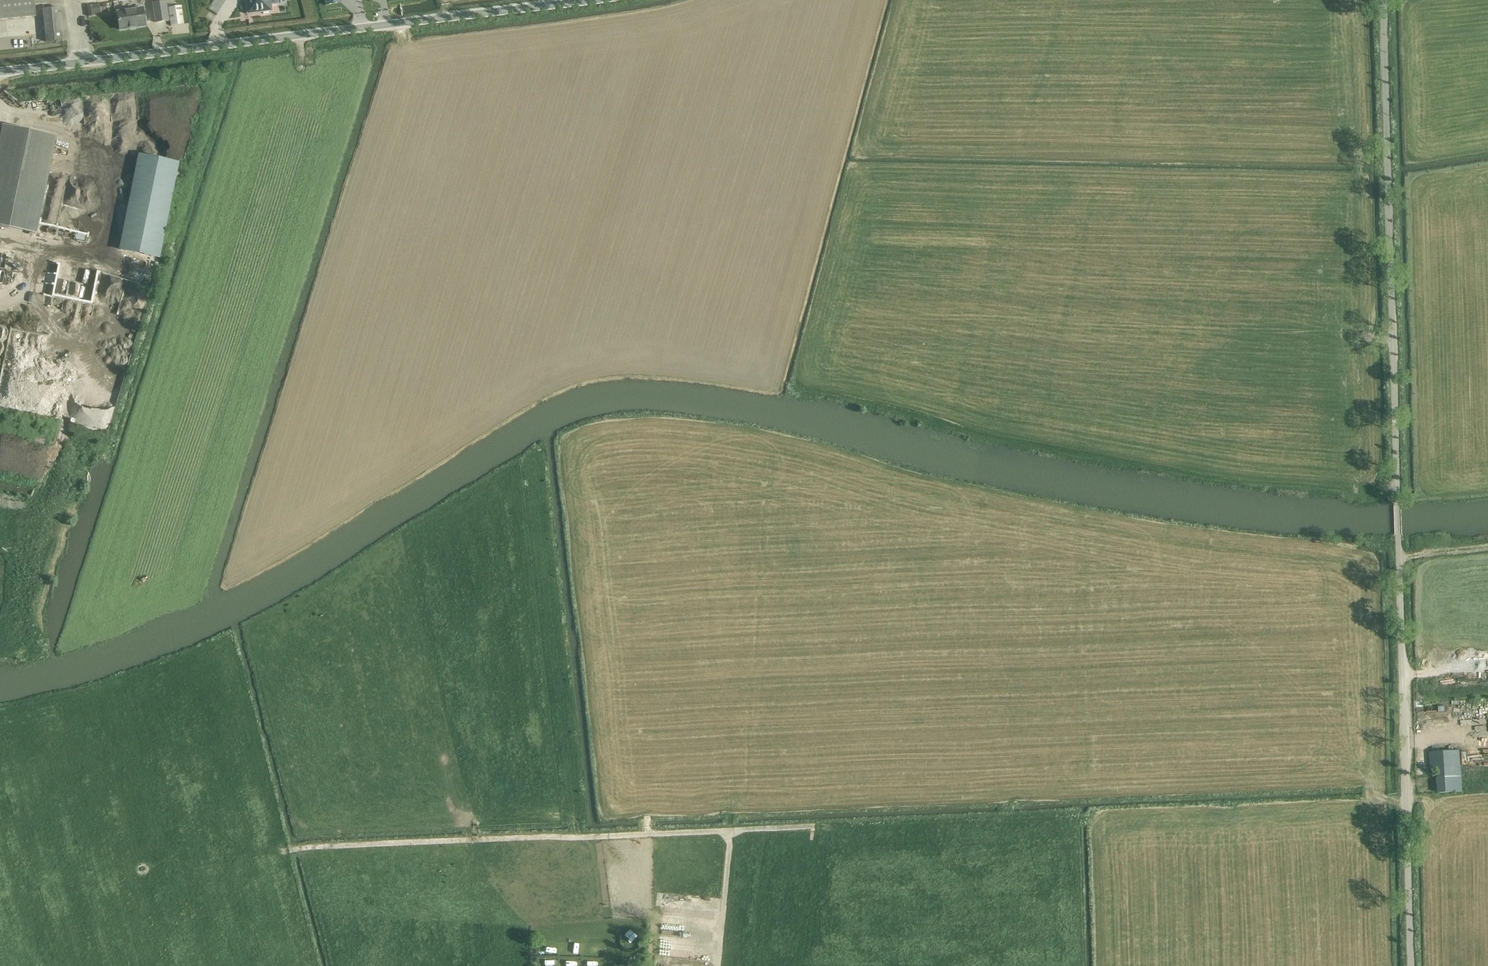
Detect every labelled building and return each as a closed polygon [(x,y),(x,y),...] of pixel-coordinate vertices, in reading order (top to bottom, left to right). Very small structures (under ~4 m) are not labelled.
[(36,16),(35,5),(47,4),(47,0),(0,0),(0,19),(36,16)] [(152,3),(156,23),(170,21),(167,1),(152,3)] [(101,3),(88,5),(89,15),(102,13),(101,3)] [(182,5),(168,7),(171,25),(184,24),(182,5)] [(61,7),(43,9),(46,42),(63,40),(61,7)] [(120,29),(146,26),(143,8),(117,12),(120,29)] [(56,137),(2,125),(0,137),(0,226),(36,234),(37,232),(56,137)] [(180,162),(138,153),(119,250),(160,258),(180,162)] [(53,279),(50,295),(100,304),(107,265),(0,246),(0,270),(53,279)] [(1460,750),(1429,752),(1430,770),(1436,770),(1438,792),(1462,791),(1460,750)] [(702,926),(713,914),(709,911),(699,922),(702,926)]
